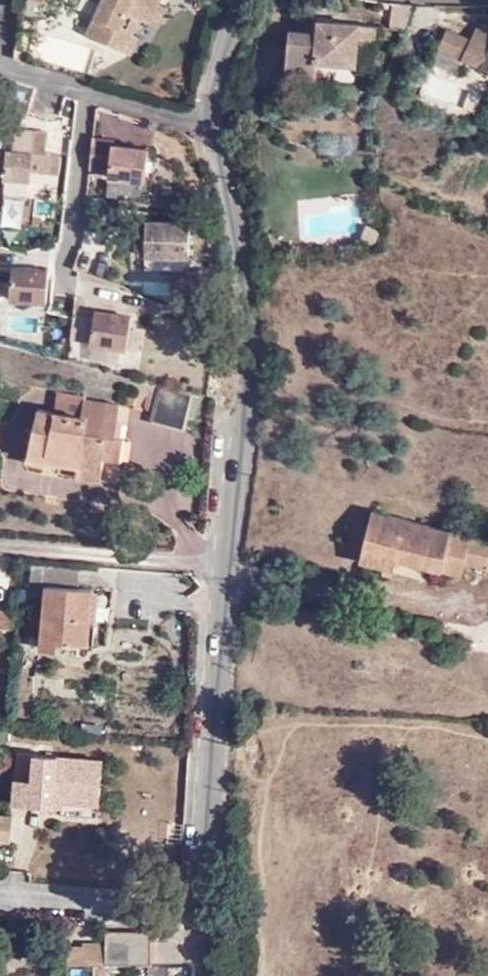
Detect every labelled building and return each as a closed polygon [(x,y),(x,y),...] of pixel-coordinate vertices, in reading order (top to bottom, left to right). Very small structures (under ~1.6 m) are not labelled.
[(99,16),(106,1),(105,0),(83,0),(80,7),(99,16)] [(106,1),(99,16),(91,35),(125,50),(142,16),(153,21),(162,0),(105,0),(106,1)] [(167,0),(162,0),(153,21),(163,26),(173,3),(167,0)] [(385,23),(405,26),(409,3),(389,0),(388,0),(385,23)] [(475,18),(468,33),(444,25),(437,41),(487,63),(487,24),(475,18)] [(316,20),(314,32),(330,33),(331,21),(316,20)] [(330,33),(314,32),(286,30),(283,75),(312,76),(313,60),(352,62),(354,40),(356,23),(331,21),(330,33)] [(372,24),(356,23),(354,40),(371,41),(372,24)] [(14,145),(10,145),(5,191),(29,194),(32,168),(59,169),(62,150),(49,149),(49,132),(42,132),(42,127),(34,127),(33,130),(16,130),(14,145)] [(150,178),(153,138),(97,132),(93,165),(113,166),(112,174),(150,178)] [(109,211),(90,210),(89,224),(109,225),(109,211)] [(148,234),(139,234),(138,252),(148,252),(148,267),(192,267),(193,220),(148,219),(148,234)] [(18,262),(15,296),(49,300),(52,265),(18,262)] [(78,311),(73,335),(129,346),(136,309),(99,304),(97,313),(78,311)] [(151,419),(184,427),(191,409),(185,407),(188,395),(160,388),(151,419)] [(60,410),(89,414),(92,397),(62,393),(60,410)] [(111,456),(113,435),(108,434),(109,417),(125,418),(127,400),(92,397),(89,414),(60,410),(58,412),(44,411),(32,456),(52,461),(55,451),(84,457),(83,465),(110,467),(111,456)] [(124,435),(125,418),(109,417),(108,434),(113,435),(124,435)] [(129,436),(124,435),(113,435),(111,456),(127,457),(129,436)] [(52,461),(83,465),(84,457),(55,451),(52,461)] [(50,468),(52,461),(32,456),(30,463),(50,468)] [(109,477),(110,467),(83,465),(82,474),(109,477)] [(372,512),(359,561),(382,568),(381,573),(392,575),(395,560),(459,576),(463,562),(487,570),(487,542),(372,512)] [(81,567),(33,563),(30,586),(44,588),(79,591),(81,567)] [(79,591),(44,588),(38,648),(58,649),(58,645),(59,645),(89,647),(92,623),(97,622),(100,593),(99,593),(79,591)] [(0,611),(0,629),(14,630),(15,611),(0,611)] [(443,622),(418,617),(415,632),(440,637),(443,622)] [(443,622),(440,637),(466,642),(475,643),(478,626),(444,619),(443,622)] [(475,643),(466,642),(465,651),(473,653),(475,643)] [(12,800),(51,803),(52,798),(96,801),(99,755),(31,751),(30,777),(14,776),(12,800)] [(95,815),(96,801),(52,798),(51,803),(51,812),(95,815)] [(14,810),(0,810),(0,838),(14,837),(14,810)] [(73,964),(96,965),(111,965),(119,965),(153,965),(153,932),(107,932),(107,944),(90,944),(90,948),(73,949),(73,964)] [(111,965),(96,965),(96,975),(111,975),(111,965)] [(119,965),(111,965),(111,975),(119,975),(119,965)]
